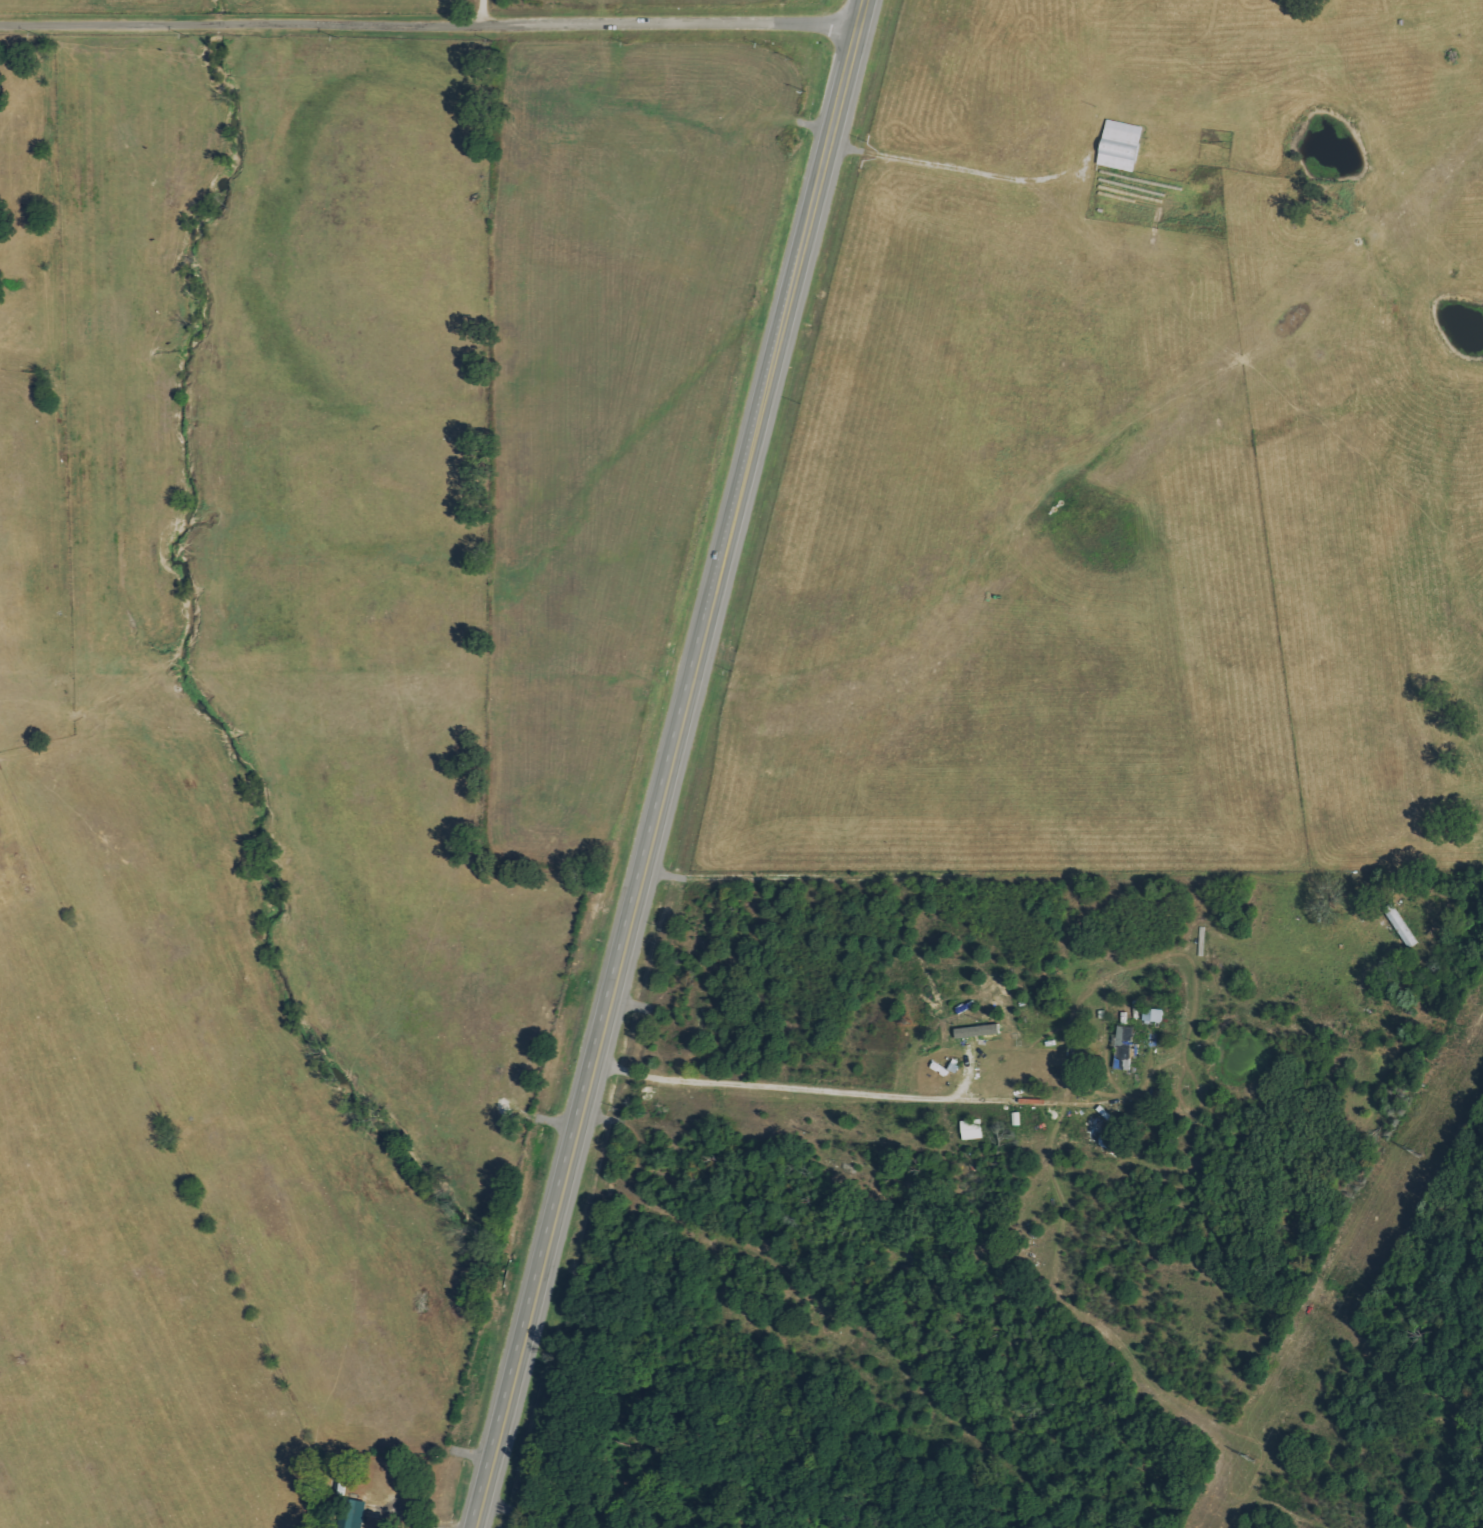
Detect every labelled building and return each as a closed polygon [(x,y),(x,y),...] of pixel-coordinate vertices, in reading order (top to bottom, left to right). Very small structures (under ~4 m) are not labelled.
[(1146,127),(1109,119),(1099,164),(1136,172),(1146,127)] [(1165,1009),(1145,1008),(1145,1021),(1165,1021),(1165,1009)] [(1134,1026),(1118,1026),(1117,1068),(1133,1069),(1134,1026)] [(965,1140),(984,1139),(983,1119),(964,1120),(965,1140)]
